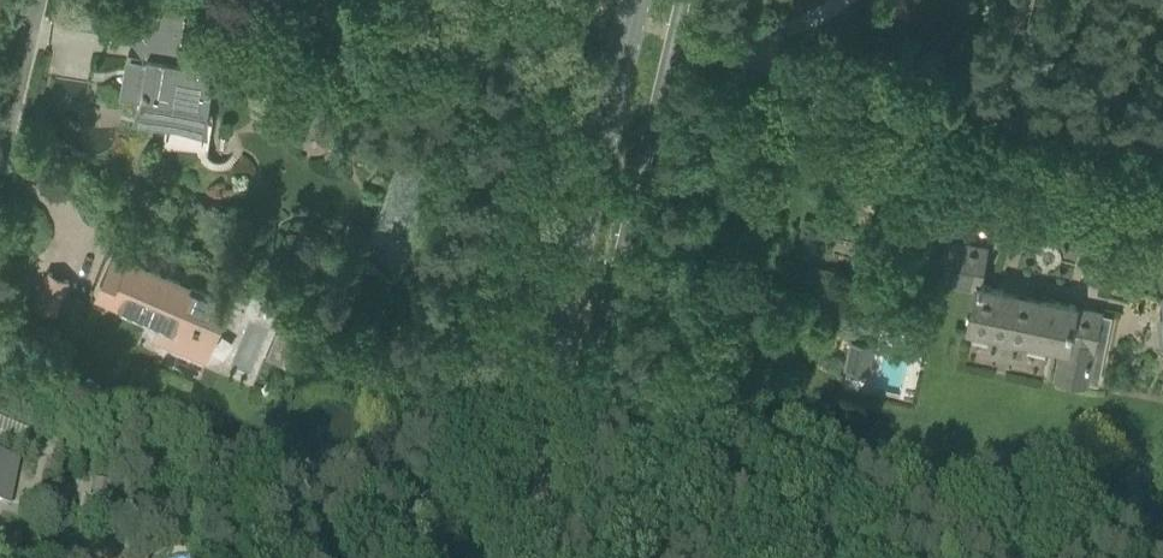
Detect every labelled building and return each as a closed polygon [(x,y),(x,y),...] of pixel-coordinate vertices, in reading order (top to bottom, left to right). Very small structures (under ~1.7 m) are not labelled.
[(99,27),(125,31),(137,33),(137,28),(148,30),(147,34),(147,33),(147,35),(143,58),(126,55),(122,80),(119,97),(120,97),(136,99),(136,103),(134,113),(143,114),(143,120),(161,118),(161,117),(166,118),(164,125),(204,131),(207,114),(207,112),(214,66),(177,60),(184,11),(112,0),(103,0),(99,27)] [(946,240),(939,278),(976,286),(968,327),(988,331),(989,334),(991,336),(993,338),(995,340),(997,342),(1000,343),(1002,344),(1005,345),(1008,345),(1011,345),(1014,345),(1016,344),(1019,343),(1022,342),(1024,341),(1026,339),(1063,346),(1057,376),(1086,381),(1095,336),(1099,313),(1074,308),(1075,304),(1040,297),(1039,301),(1002,294),(1003,289),(983,285),(984,283),(979,282),(985,248),(946,240)] [(229,304),(132,262),(130,266),(115,259),(100,294),(175,327),(168,343),(205,359),(229,304)] [(71,279),(50,270),(37,302),(57,311),(71,279)] [(290,333),(277,364),(284,367),(297,336),(290,333)] [(849,369),(870,373),(874,348),(854,344),(849,369)] [(0,500),(9,460),(19,462),(19,460),(0,456),(0,500)] [(93,477),(89,496),(115,502),(119,483),(93,477)]
